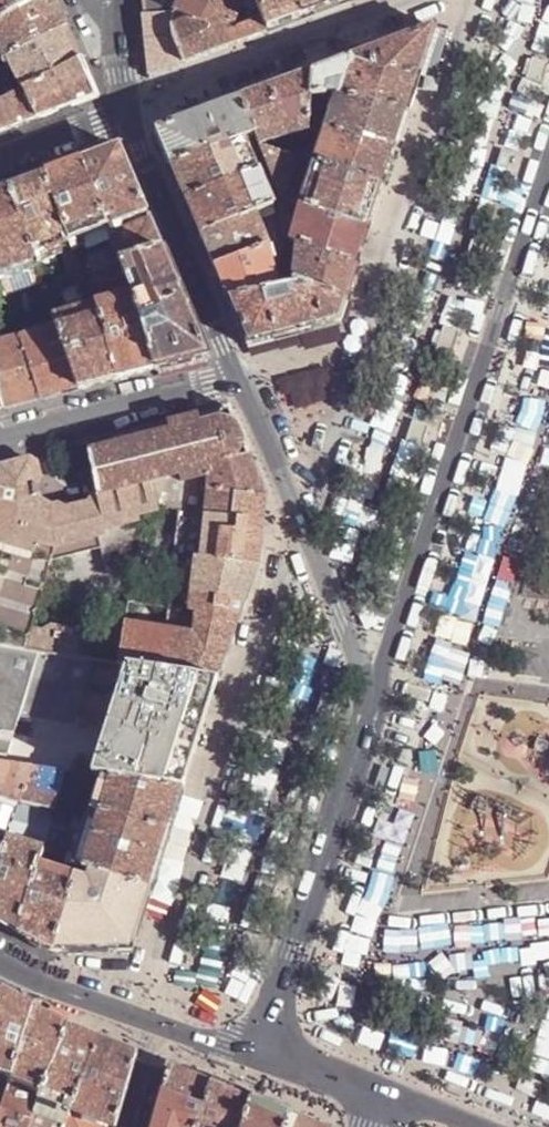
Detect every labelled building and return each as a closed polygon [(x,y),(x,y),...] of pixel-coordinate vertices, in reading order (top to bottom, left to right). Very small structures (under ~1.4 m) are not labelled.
[(58,0),(39,0),(0,21),(0,43),(6,53),(8,58),(10,57),(69,25),(61,6),(58,0)] [(39,0),(0,0),(0,21),(39,0)] [(143,0),(145,17),(173,14),(175,14),(177,3),(178,0),(143,0)] [(231,32),(244,0),(178,0),(177,3),(175,14),(177,14),(174,27),(175,30),(172,30),(175,42),(185,63),(229,46),(268,31),(265,20),(231,32)] [(257,2),(258,6),(265,20),(268,31),(289,23),(304,18),(298,0),(257,0),(257,2)] [(350,0),(298,0),(304,18),(331,8),(350,0)] [(150,76),(185,63),(175,42),(172,30),(175,30),(174,27),(177,14),(175,14),(173,14),(145,17),(148,51),(150,76)] [(11,97),(84,60),(74,37),(69,25),(10,57),(8,58),(3,60),(0,62),(0,76),(11,97)] [(384,47),(350,60),(342,84),(338,98),(409,114),(413,100),(437,29),(436,28),(423,33),(399,42),(384,47)] [(548,57),(527,49),(518,74),(540,82),(548,57)] [(10,128),(59,110),(99,95),(94,82),(84,60),(11,97),(0,103),(0,132),(10,128)] [(342,84),(350,60),(327,68),(312,74),(311,98),(323,98),(327,98),(328,88),(342,84)] [(279,87),(241,101),(256,135),(260,144),(309,131),(311,98),(312,74),(279,87)] [(0,76),(0,103),(11,97),(0,76)] [(323,98),(311,98),(309,131),(309,132),(327,131),(396,150),(401,136),(409,114),(338,98),(327,98),(323,98)] [(197,117),(158,132),(173,166),(246,139),(256,135),(241,101),(197,117)] [(327,131),(315,164),(384,187),(390,169),(396,150),(327,131)] [(182,187),(187,200),(260,172),(246,139),(173,166),(182,187)] [(519,146),(506,142),(500,160),(513,164),(519,146)] [(100,154),(81,161),(108,229),(148,213),(120,146),(100,154)] [(293,203),(301,206),(370,229),(379,202),(384,187),(315,164),(299,159),(298,158),(261,146),(285,200),(293,203)] [(86,238),(108,229),(81,161),(64,168),(45,175),(71,243),(86,238)] [(196,221),(201,234),(258,211),(276,204),(260,172),(187,200),(196,221)] [(61,247),(71,243),(45,175),(24,183),(9,188),(33,258),(38,256),(61,247)] [(12,270),(34,261),(33,258),(9,188),(0,191),(0,274),(12,270)] [(292,209),(300,212),(301,206),(293,203),(292,209)] [(301,206),(300,212),(290,244),(297,246),(358,265),(366,240),(370,229),(301,206)] [(211,255),(216,269),(266,247),(268,246),(258,211),(201,234),(211,255)] [(150,218),(110,234),(116,248),(123,266),(164,250),(159,240),(150,218)] [(110,234),(108,229),(86,238),(93,257),(116,248),(110,234)] [(292,288),(297,246),(290,244),(281,241),(275,266),(271,268),(273,276),(276,291),(292,288)] [(79,262),(71,243),(61,247),(68,268),(79,265),(79,262)] [(358,265),(297,246),(292,288),(346,301),(352,281),(358,265)] [(276,291),(273,276),(271,268),(266,247),(216,269),(225,291),(229,299),(276,291)] [(123,266),(116,248),(93,257),(79,262),(79,265),(84,276),(88,275),(123,266)] [(134,294),(155,369),(208,356),(203,343),(193,319),(190,312),(179,287),(171,267),(164,250),(123,266),(125,273),(130,283),(134,294)] [(35,264),(34,261),(12,270),(17,286),(41,279),(40,277),(35,264)] [(84,276),(79,265),(68,268),(40,277),(41,279),(44,288),(60,283),(84,276)] [(123,266),(88,275),(91,286),(125,273),(123,266)] [(12,270),(0,274),(0,282),(3,291),(17,286),(12,270)] [(60,283),(44,288),(49,301),(64,296),(60,283)] [(237,318),(248,345),(254,343),(298,332),(333,323),(339,321),(343,310),(346,301),(292,288),(276,291),(229,299),(237,318)] [(133,375),(155,369),(134,294),(96,305),(117,379),(133,375)] [(96,305),(54,317),(57,326),(79,389),(99,384),(117,379),(96,305)] [(460,326),(441,319),(432,345),(452,352),(460,326)] [(64,392),(79,389),(57,326),(19,338),(40,399),(64,392)] [(1,343),(0,343),(0,399),(3,408),(25,403),(40,399),(19,338),(1,343)] [(99,488),(100,495),(250,457),(239,432),(229,407),(87,443),(99,488)] [(429,417),(410,410),(401,436),(421,443),(429,417)] [(87,658),(90,640),(75,638),(67,628),(50,626),(42,632),(31,630),(42,561),(91,549),(97,570),(111,579),(132,573),(141,560),(130,517),(182,507),(181,515),(231,521),(235,496),(265,499),(266,495),(250,457),(100,495),(99,488),(91,501),(69,506),(61,502),(53,503),(43,496),(33,457),(0,465),(0,644),(87,658)] [(231,521),(181,515),(165,609),(189,613),(195,614),(192,635),(176,631),(125,623),(118,664),(124,665),(157,669),(219,678),(227,655),(258,565),(261,539),(265,499),(235,496),(231,521)] [(176,631),(192,635),(195,614),(189,613),(186,626),(177,625),(176,631)] [(1,761),(2,761),(14,718),(74,728),(78,719),(104,723),(124,665),(118,664),(87,658),(0,644),(0,761),(1,761)] [(127,781),(182,790),(204,723),(219,678),(157,669),(124,665),(104,723),(89,775),(100,777),(127,781)] [(2,761),(1,761),(0,764),(0,795),(21,802),(33,766),(2,761)] [(33,766),(21,802),(54,812),(58,799),(66,772),(33,766)] [(72,803),(90,809),(100,777),(89,775),(76,773),(66,772),(58,799),(72,803)] [(100,777),(90,809),(169,832),(180,798),(182,790),(127,781),(100,777)] [(0,795),(0,836),(8,840),(21,802),(0,795)] [(54,812),(42,853),(41,856),(63,863),(73,829),(65,827),(72,803),(58,799),(54,812)] [(8,840),(8,841),(42,853),(54,812),(21,802),(8,840)] [(169,832),(90,809),(72,866),(77,867),(90,871),(150,889),(160,860),(169,832)] [(0,836),(0,864),(8,841),(8,840),(0,836)] [(17,936),(38,867),(41,856),(42,853),(8,841),(0,864),(0,925),(17,936)] [(41,856),(38,867),(74,878),(77,867),(72,866),(63,863),(41,856)] [(23,938),(52,951),(74,878),(38,867),(17,936),(23,938)] [(90,871),(77,867),(74,878),(87,881),(90,871)] [(52,951),(131,948),(141,918),(150,889),(90,871),(87,881),(74,878),(52,951)] [(0,999),(0,1071),(13,1077),(35,1006),(29,1003),(4,990),(0,999)] [(45,1089),(69,1024),(42,1009),(35,1006),(13,1077),(45,1089)] [(95,1034),(69,1024),(45,1089),(41,1098),(73,1110),(101,1037),(95,1034)] [(101,1037),(73,1110),(114,1126),(119,1126),(129,1089),(140,1052),(134,1050),(106,1039),(101,1037)] [(154,1126),(200,1126),(214,1083),(202,1078),(171,1065),(161,1101),(154,1126)] [(13,1077),(8,1089),(0,1114),(0,1126),(30,1126),(41,1098),(45,1089),(13,1077)] [(200,1126),(246,1126),(255,1099),(221,1086),(214,1083),(200,1126)] [(41,1098),(30,1126),(66,1126),(73,1110),(41,1098)] [(255,1099),(246,1126),(290,1126),(294,1114),(287,1112),(255,1099)] [(73,1110),(66,1126),(114,1126),(73,1110)] [(290,1126),(325,1126),(301,1117),(294,1114),(290,1126)]
